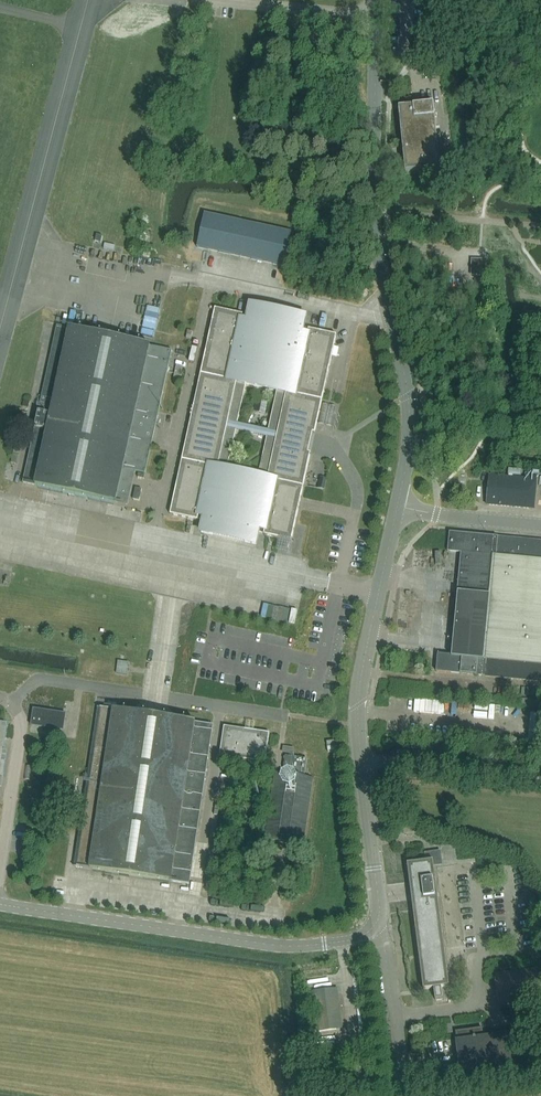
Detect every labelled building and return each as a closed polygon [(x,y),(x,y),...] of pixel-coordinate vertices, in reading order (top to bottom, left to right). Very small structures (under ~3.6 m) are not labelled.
[(434,104),(399,108),(404,158),(405,173),(440,169),(438,150),(434,104)] [(197,247),(278,265),(284,266),(291,233),(204,214),(197,247)] [(471,275),(486,276),(486,260),(472,260),(471,275)] [(243,314),(215,308),(170,514),(198,520),(199,515),(205,516),(201,532),(256,544),(259,528),(265,529),(264,535),(291,541),(311,453),(310,453),(308,453),(308,451),(308,450),(307,449),(306,448),(303,446),(303,445),(303,444),(304,437),(309,438),(311,432),(314,433),(314,434),(315,434),(336,335),(309,329),(307,335),(302,334),(305,317),(282,312),(251,305),(247,322),(241,320),(243,314)] [(167,373),(172,351),(57,326),(23,483),(116,504),(116,502),(127,505),(135,471),(145,473),(151,446),(159,412),(167,373)] [(182,369),(176,368),(175,375),(173,380),(180,381),(182,372),(182,369)] [(318,423),(331,426),(336,406),(323,403),(318,423)] [(522,476),(523,471),(523,470),(509,469),(509,470),(509,475),(510,475),(509,477),(489,476),(487,505),(534,509),(536,489),(536,487),(537,476),(532,476),(532,474),(525,473),(525,479),(512,478),(512,475),(522,476)] [(135,488),(133,499),(139,501),(142,489),(135,488)] [(448,549),(448,552),(462,553),(452,656),(438,655),(437,672),(540,682),(540,542),(497,537),(450,533),(448,549)] [(213,725),(206,724),(195,722),(113,710),(98,708),(81,821),(79,821),(77,831),(80,832),(74,867),(89,869),(171,882),(172,881),(189,884),(213,725)] [(33,709),(32,716),(31,725),(63,730),(66,714),(33,709)] [(266,748),(267,748),(269,733),(224,726),(219,756),(265,763),(266,752),(263,752),(264,747),(266,748)] [(265,840),(278,842),(303,846),(313,778),(304,777),(307,759),(286,756),(283,774),(275,772),(265,840)] [(433,861),(420,862),(407,864),(423,989),(434,988),(435,1000),(443,999),(442,987),(449,986),(433,861)] [(496,974),(499,1004),(540,999),(540,969),(496,974)] [(313,995),(317,1028),(342,1025),(338,991),(313,995)] [(456,1041),(459,1069),(460,1073),(520,1065),(516,1033),(483,1037),(482,1028),(456,1032),(457,1041),(456,1041)]
